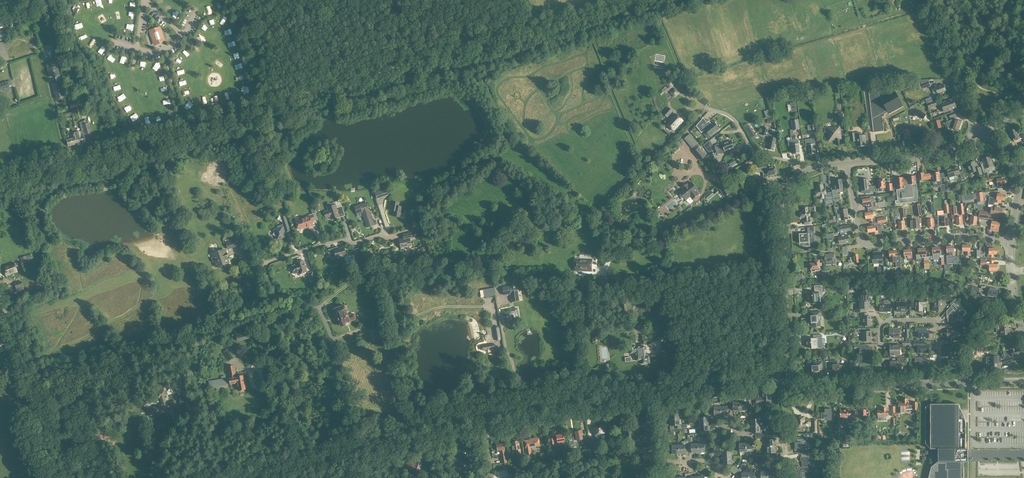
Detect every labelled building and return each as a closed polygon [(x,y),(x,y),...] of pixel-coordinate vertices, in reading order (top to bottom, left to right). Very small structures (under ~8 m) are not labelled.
[(10,39),(8,31),(5,18),(0,19),(0,41),(10,39)] [(149,31),(154,46),(165,42),(160,27),(149,31)] [(60,75),(56,59),(45,61),(49,78),(60,75)] [(9,87),(6,81),(0,84),(0,91),(9,87)] [(54,95),(56,95),(57,99),(64,97),(61,84),(52,86),(54,95)] [(939,97),(944,95),(943,93),(946,92),(945,90),(946,90),(943,84),(938,86),(938,84),(934,85),(939,97)] [(675,88),(670,93),(675,98),(680,93),(675,88)] [(889,114),(903,106),(895,92),(894,92),(894,93),(881,100),(875,89),(869,90),(874,133),(884,132),(882,116),(888,112),(889,114)] [(953,100),(942,104),(945,112),(956,108),(953,100)] [(71,116),(70,111),(69,107),(57,110),(59,117),(62,116),(62,115),(64,114),(65,118),(71,116)] [(663,114),(667,117),(673,111),(669,108),(663,114)] [(912,116),(918,115),(923,119),(926,115),(919,110),(911,111),(912,116)] [(683,121),(676,114),(667,124),(674,131),(683,121)] [(715,122),(709,127),(703,118),(696,126),(702,133),(705,130),(710,136),(720,129),(715,122)] [(942,128),(939,120),(938,118),(932,120),(933,123),(933,122),(935,129),(942,128)] [(959,128),(960,125),(961,122),(956,120),(955,119),(946,123),(948,127),(958,131),(959,128)] [(87,121),(82,122),(86,134),(91,132),(87,121)] [(693,123),(688,130),(691,132),(696,125),(693,123)] [(840,126),(827,128),(829,141),(842,139),(840,126)] [(910,130),(906,130),(905,126),(902,126),(903,135),(904,135),(905,139),(907,139),(909,140),(910,140),(911,138),(910,134),(912,134),(913,133),(912,131),(911,130),(910,131),(910,130)] [(770,142),(768,149),(774,151),(776,143),(775,143),(776,139),(774,138),(775,133),(771,133),(772,130),(769,129),(764,128),(762,135),(767,136),(771,137),(771,138),(770,142)] [(1019,137),(1016,129),(1010,132),(1011,136),(1010,136),(1012,140),(1013,139),(1014,142),(1020,139),(1019,137)] [(81,136),(80,132),(76,133),(79,144),(85,142),(83,135),(81,136)] [(72,134),(74,138),(71,139),(71,138),(71,139),(73,146),(73,145),(79,144),(76,133),(72,134)] [(852,142),(857,141),(857,147),(867,146),(865,135),(860,136),(860,133),(850,134),(852,142)] [(684,139),(692,149),(699,143),(690,134),(684,139)] [(793,149),(793,154),(796,153),(796,154),(799,154),(799,153),(800,153),(798,140),(795,141),(795,139),(796,139),(796,136),(791,136),(791,139),(792,139),(792,141),(788,141),(789,146),(792,145),(792,149),(793,149)] [(709,141),(704,146),(707,150),(709,153),(710,154),(711,154),(714,153),(714,152),(719,150),(733,144),(731,141),(726,143),(726,142),(719,145),(719,144),(713,147),(711,141),(709,141)] [(808,146),(809,154),(816,153),(815,149),(816,149),(815,142),(809,143),(809,145),(808,146)] [(711,154),(710,154),(713,162),(719,160),(717,155),(721,154),(721,153),(725,151),(726,152),(730,151),(729,150),(734,148),(733,144),(719,150),(714,152),(714,153),(711,154)] [(699,147),(693,152),(700,161),(706,156),(699,147)] [(988,168),(993,166),(990,157),(982,159),(985,165),(982,166),(984,173),(989,172),(988,168)] [(735,159),(728,163),(730,167),(731,170),(736,167),(739,166),(735,159)] [(977,168),(975,162),(968,164),(971,174),(976,172),(977,176),(982,174),(980,167),(977,168)] [(764,177),(763,177),(763,179),(760,180),(761,184),(768,183),(767,177),(769,177),(768,175),(776,174),(776,173),(775,167),(767,168),(766,166),(756,168),(757,173),(763,171),(764,177)] [(947,170),(949,177),(960,174),(961,178),(965,177),(963,171),(959,172),(958,167),(947,170)] [(942,185),(941,181),(940,181),(939,172),(936,173),(936,172),(934,172),(933,173),(924,174),(924,173),(918,174),(919,180),(933,178),(934,182),(937,181),(938,187),(941,187),(941,185),(942,185)] [(908,178),(906,178),(906,177),(896,178),(899,200),(895,201),(896,204),(918,202),(916,184),(915,176),(911,176),(908,176),(908,178)] [(838,180),(835,181),(836,186),(835,186),(835,190),(836,190),(837,193),(843,192),(843,188),(842,180),(840,180),(840,179),(838,180)] [(868,179),(860,180),(861,192),(863,194),(873,193),(872,186),(869,186),(868,179)] [(994,185),(992,185),(993,188),(1002,188),(1002,184),(1005,184),(1005,183),(1006,183),(1005,180),(1005,179),(997,179),(997,182),(994,182),(994,185)] [(680,192),(681,194),(679,195),(683,200),(685,199),(687,201),(691,198),(693,200),(700,194),(698,192),(699,191),(692,182),(688,185),(687,184),(683,188),(683,189),(680,192)] [(822,184),(817,185),(818,190),(817,191),(816,192),(816,195),(818,196),(820,195),(821,199),(828,197),(828,199),(832,199),(831,192),(827,193),(826,194),(825,189),(823,189),(822,184)] [(720,189),(725,196),(731,193),(726,185),(720,189)] [(375,197),(388,193),(386,188),(382,189),(382,190),(374,193),(375,197)] [(712,191),(705,196),(705,197),(704,198),(705,200),(708,200),(715,195),(712,191)] [(962,195),(963,201),(977,199),(976,193),(962,195)] [(998,194),(997,199),(990,197),(988,205),(994,205),(994,202),(1000,203),(1001,200),(1004,201),(1005,199),(1006,197),(1005,197),(1005,195),(998,194)] [(864,205),(867,205),(867,208),(872,207),(873,210),(879,209),(879,208),(885,207),(884,202),(874,204),(874,203),(871,204),(870,198),(863,200),(864,205)] [(399,203),(392,202),(390,211),(393,212),(393,215),(400,217),(402,207),(398,206),(399,203)] [(326,206),(328,211),(324,212),(326,218),(330,216),(331,219),(339,216),(345,214),(342,206),(336,208),(335,203),(331,204),(330,203),(329,203),(328,203),(327,204),(326,205),(326,206)] [(366,203),(354,207),(357,214),(362,212),(367,227),(374,225),(366,203)] [(815,211),(815,207),(802,208),(803,212),(801,213),(800,214),(800,217),(801,218),(804,217),(805,221),(804,221),(804,224),(811,224),(811,220),(810,220),(810,212),(815,211)] [(952,219),(953,219),(953,222),(957,222),(957,225),(962,224),(962,217),(957,217),(957,207),(951,207),(952,219)] [(991,213),(990,212),(989,217),(997,218),(998,214),(1001,215),(1002,213),(1002,214),(1003,211),(1002,211),(1002,210),(995,208),(995,209),(992,208),(991,213)] [(846,222),(845,220),(848,219),(847,209),(840,210),(842,220),(838,221),(839,224),(846,222)] [(989,217),(990,212),(979,211),(979,217),(979,219),(989,220),(989,217)] [(873,212),(865,214),(866,219),(869,218),(870,221),(876,220),(875,217),(873,217),(873,212)] [(273,230),(274,232),(273,235),(276,236),(277,239),(285,237),(284,234),(286,233),(286,234),(291,232),(285,214),(280,215),(281,218),(280,221),(282,222),(283,224),(277,226),(278,228),(273,230)] [(315,221),(313,214),(309,215),(310,217),(305,218),(304,217),(295,220),(298,229),(309,225),(309,226),(313,225),(312,222),(315,221)] [(971,221),(971,224),(976,225),(977,217),(972,216),(972,215),(967,214),(968,217),(967,220),(971,221)] [(911,228),(914,228),(919,228),(919,220),(914,220),(914,216),(910,216),(911,222),(910,222),(911,228)] [(933,219),(928,219),(928,216),(925,217),(925,224),(928,224),(929,227),(934,227),(933,219)] [(939,223),(942,223),(943,226),(948,225),(948,218),(942,218),(942,219),(939,219),(939,223)] [(895,227),(900,227),(900,229),(905,229),(904,221),(899,222),(899,219),(895,219),(895,227)] [(993,221),(989,221),(988,224),(992,224),(991,227),(992,227),(991,230),(998,231),(999,227),(1000,224),(999,224),(1000,223),(993,222),(993,221)] [(876,231),(875,227),(877,227),(878,229),(881,229),(880,224),(878,224),(874,225),(875,226),(867,227),(868,232),(871,232),(872,235),(879,234),(878,231),(876,231)] [(840,227),(841,233),(850,232),(849,225),(840,227)] [(815,239),(814,226),(807,227),(807,234),(799,234),(800,243),(804,243),(804,247),(810,247),(810,239),(815,239)] [(402,234),(403,239),(399,240),(400,248),(411,245),(410,239),(412,238),(411,232),(402,234)] [(838,238),(839,244),(849,242),(848,236),(838,238)] [(234,238),(225,241),(228,248),(236,246),(234,238)] [(954,246),(947,247),(947,252),(947,256),(947,260),(953,260),(953,257),(955,257),(955,255),(955,252),(954,246)] [(329,254),(334,253),(336,258),(341,256),(342,257),(346,256),(344,247),(336,249),(336,247),(331,248),(331,249),(328,250),(329,251),(328,253),(329,253),(329,254)] [(939,258),(940,257),(940,253),(941,253),(940,247),(932,248),(933,259),(939,259),(939,265),(944,264),(944,258),(939,259),(939,258)] [(926,248),(918,249),(919,258),(926,257),(926,248)] [(213,257),(211,258),(213,262),(215,261),(216,267),(218,266),(219,267),(219,268),(220,269),(222,269),(223,269),(224,269),(225,268),(226,268),(227,267),(227,265),(227,264),(226,263),(228,263),(224,250),(212,254),(213,257)] [(912,250),(904,250),(904,256),(905,256),(905,259),(912,258),(911,255),(912,255),(912,250)] [(897,251),(890,252),(890,257),(891,263),(896,263),(896,268),(901,267),(901,262),(900,256),(898,256),(897,251)] [(883,263),(882,252),(873,253),(874,259),(873,259),(873,264),(883,263)] [(851,260),(849,260),(849,264),(859,262),(858,254),(854,255),(854,257),(850,258),(851,260)] [(836,264),(835,260),(835,259),(834,259),(833,255),(825,255),(825,261),(826,261),(827,265),(836,264)] [(591,259),(586,259),(575,258),(574,271),(591,272),(591,259),(591,256),(591,259)] [(307,271),(303,260),(295,263),(296,265),(291,266),(294,274),(298,272),(299,274),(307,271)] [(820,266),(822,266),(822,263),(819,263),(819,261),(815,261),(815,264),(810,264),(811,269),(811,272),(815,272),(815,271),(820,271),(820,266)] [(2,267),(6,276),(17,272),(14,262),(2,267)] [(887,276),(886,267),(881,267),(881,272),(878,272),(878,276),(887,276)] [(27,284),(29,290),(39,286),(37,280),(27,284)] [(808,301),(809,301),(809,302),(810,303),(811,304),(813,303),(813,304),(819,304),(819,297),(823,297),(822,285),(814,286),(815,292),(812,292),(812,294),(807,294),(808,301)] [(517,300),(515,286),(508,287),(510,301),(517,300)] [(979,288),(972,287),(971,292),(978,294),(979,291),(984,292),(984,290),(988,291),(987,295),(997,297),(998,290),(989,288),(990,287),(985,286),(985,287),(982,286),(981,289),(979,288)] [(494,288),(483,289),(484,298),(496,296),(494,288)] [(866,292),(858,292),(858,296),(862,296),(862,302),(860,302),(871,302),(870,295),(866,295),(866,292)] [(954,297),(948,303),(952,306),(957,300),(954,297)] [(923,311),(923,303),(927,303),(927,298),(919,298),(919,303),(916,303),(916,311),(920,311),(920,313),(923,313),(923,311)] [(933,302),(934,311),(942,311),(942,306),(946,306),(946,299),(937,300),(937,298),(932,298),(932,302),(933,302)] [(909,299),(900,299),(900,302),(897,302),(897,312),(907,312),(907,305),(910,305),(909,299)] [(860,309),(857,309),(857,313),(865,312),(864,309),(869,309),(869,302),(871,302),(860,302),(860,309)] [(954,304),(949,309),(952,312),(948,315),(948,322),(956,322),(956,318),(960,314),(962,316),(966,312),(961,307),(960,308),(957,305),(957,306),(954,304)] [(344,305),(333,309),(336,316),(337,316),(338,321),(338,322),(338,323),(339,324),(340,325),(341,325),(341,326),(342,327),(344,326),(345,325),(344,323),(355,319),(353,314),(347,316),(346,313),(347,312),(344,305)] [(517,308),(503,311),(504,320),(505,323),(508,322),(516,321),(514,314),(518,313),(517,308)] [(808,325),(808,326),(809,326),(810,326),(812,326),(812,327),(817,327),(816,323),(817,323),(817,321),(821,320),(821,312),(812,312),(812,318),(807,318),(807,323),(808,323),(808,325)] [(861,313),(861,319),(862,319),(862,326),(866,325),(866,327),(871,327),(871,325),(871,316),(868,316),(868,313),(861,313)] [(1000,335),(1010,334),(1010,331),(1009,331),(1008,324),(999,325),(1000,335)] [(375,331),(378,340),(386,337),(383,328),(384,328),(382,325),(375,328),(376,330),(375,331)] [(865,331),(865,328),(859,329),(855,329),(855,333),(862,333),(862,341),(871,341),(871,331),(865,331)] [(925,328),(916,328),(916,332),(919,332),(919,338),(929,338),(929,331),(927,331),(926,328),(925,328)] [(900,329),(890,329),(890,336),(894,336),(894,339),(900,338),(900,329)] [(954,329),(954,330),(947,330),(948,338),(957,338),(960,338),(960,334),(960,329),(954,329)] [(247,330),(236,333),(237,341),(249,338),(247,330)] [(822,343),(822,335),(813,335),(813,338),(811,339),(811,340),(806,340),(806,346),(808,346),(808,347),(808,348),(809,348),(810,348),(812,348),(812,349),(818,349),(818,343),(822,343)] [(929,344),(925,344),(924,341),(922,341),(913,341),(913,345),(913,347),(918,347),(918,353),(929,353),(929,344)] [(960,344),(948,344),(948,348),(948,352),(960,352),(960,344)] [(635,353),(636,360),(641,360),(642,364),(650,362),(649,356),(645,356),(644,346),(635,347),(635,345),(629,346),(630,354),(635,353)] [(867,345),(855,345),(855,349),(860,349),(860,357),(872,356),(872,347),(867,347),(867,345)] [(900,345),(890,345),(890,355),(898,355),(900,355),(900,350),(900,345)] [(1010,348),(1011,349),(1003,351),(1004,355),(1005,358),(1008,357),(1013,356),(1013,357),(1020,355),(1019,348),(1015,349),(1015,347),(1010,348)] [(233,358),(228,349),(223,352),(229,361),(233,358)] [(951,367),(951,368),(959,368),(959,360),(962,360),(962,356),(955,356),(955,360),(948,360),(948,364),(947,364),(947,366),(948,367),(948,368),(951,367)] [(999,362),(999,357),(997,357),(997,356),(991,357),(986,357),(987,362),(991,362),(991,370),(997,370),(997,362),(999,362)] [(891,371),(901,370),(901,366),(904,366),(904,358),(898,358),(898,361),(890,362),(891,371)] [(915,365),(920,365),(920,369),(930,369),(929,361),(926,361),(925,358),(910,358),(910,365),(915,365)] [(840,375),(840,374),(842,374),(843,373),(844,372),(844,370),(845,370),(844,365),(840,366),(840,364),(838,364),(837,361),(826,361),(826,367),(829,366),(829,370),(835,370),(835,375),(840,375)] [(808,372),(809,372),(809,374),(809,375),(810,375),(811,376),(812,376),(812,377),(817,376),(817,371),(823,370),(822,362),(814,362),(814,366),(812,366),(812,367),(807,367),(808,372)] [(872,363),(860,363),(860,371),(872,371),(872,363)] [(232,376),(235,375),(236,375),(234,365),(227,367),(229,376),(232,376)] [(245,389),(243,376),(235,377),(235,375),(232,376),(232,377),(229,378),(230,384),(236,383),(237,387),(238,386),(239,391),(240,390),(241,391),(243,391),(244,390),(245,389)] [(210,381),(211,388),(227,385),(225,378),(210,381)] [(156,390),(157,392),(159,398),(160,397),(162,404),(161,404),(162,405),(147,409),(149,416),(173,408),(178,415),(183,412),(175,401),(166,403),(164,396),(166,395),(164,390),(163,388),(156,390)] [(756,398),(756,405),(760,405),(760,404),(767,404),(767,403),(771,403),(771,393),(762,393),(762,398),(756,398)] [(747,410),(747,407),(750,407),(749,400),(746,400),(746,398),(740,399),(740,402),(740,411),(747,410)] [(913,409),(913,410),(918,410),(917,403),(913,403),(913,405),(908,406),(908,399),(902,399),(903,402),(899,402),(899,413),(901,413),(901,414),(904,414),(904,413),(906,413),(906,412),(905,409),(913,409)] [(721,407),(721,415),(728,415),(727,408),(730,408),(730,401),(727,401),(727,406),(721,407)] [(730,408),(734,408),(734,411),(740,411),(740,402),(733,402),(733,401),(730,401),(730,408)] [(714,407),(714,403),(708,404),(708,410),(714,410),(715,416),(721,415),(721,407),(714,407)] [(964,477),(964,472),(964,467),(963,462),(968,462),(968,449),(965,449),(966,434),(966,429),(966,424),(965,420),(959,420),(959,404),(931,404),(931,407),(926,407),(926,444),(931,444),(931,449),(938,449),(938,462),(932,467),(929,477),(964,477)] [(882,408),(882,410),(878,411),(878,416),(878,421),(884,420),(884,417),(887,417),(887,416),(887,408),(882,408)] [(671,419),(679,419),(679,414),(681,414),(681,412),(683,412),(683,409),(674,410),(674,413),(670,413),(671,417),(670,417),(670,418),(671,419)] [(828,420),(832,420),(831,409),(822,410),(822,413),(821,413),(821,419),(828,419),(828,420)] [(848,410),(847,410),(847,417),(848,425),(853,424),(853,417),(854,417),(854,416),(857,416),(856,413),(856,411),(854,411),(854,410),(850,410),(850,409),(848,409),(848,410)] [(847,410),(840,410),(840,413),(837,413),(838,425),(848,425),(847,417),(847,410)] [(642,423),(642,426),(650,425),(649,422),(650,422),(648,413),(641,414),(642,419),(641,419),(642,423)] [(760,422),(763,422),(763,420),(763,416),(755,416),(755,420),(751,420),(752,426),(760,426),(760,422)] [(797,422),(794,422),(794,426),(798,426),(811,426),(811,422),(804,423),(804,417),(797,417),(797,422)] [(680,422),(679,419),(671,419),(671,420),(670,420),(671,422),(671,426),(675,426),(675,429),(682,428),(681,425),(680,425),(680,422)] [(709,430),(709,424),(700,424),(700,431),(697,431),(697,434),(704,434),(704,431),(709,430)] [(604,433),(603,426),(591,428),(592,431),(594,431),(595,437),(604,435),(604,433)] [(763,426),(760,426),(752,426),(752,433),(756,433),(756,436),(766,435),(766,432),(764,432),(763,426)] [(582,439),(581,431),(575,432),(575,435),(572,435),(573,441),(582,439)] [(553,439),(553,438),(550,439),(551,445),(555,444),(555,443),(557,443),(564,442),(563,434),(562,434),(562,433),(559,434),(559,435),(556,435),(556,438),(553,439)] [(813,445),(813,438),(812,438),(812,434),(804,434),(804,438),(798,438),(798,443),(795,443),(795,450),(802,450),(802,446),(806,446),(813,445)] [(531,456),(530,447),(540,446),(538,438),(529,440),(524,441),(527,457),(531,456)] [(513,446),(512,446),(512,451),(515,450),(517,459),(521,458),(519,443),(517,444),(517,441),(512,442),(513,446)] [(685,443),(685,445),(679,445),(679,454),(686,453),(686,450),(689,450),(688,443),(685,443)] [(692,450),(692,453),(698,453),(698,444),(692,444),(691,443),(688,443),(689,450),(692,450)] [(755,448),(753,447),(752,443),(746,443),(746,452),(750,452),(750,454),(753,454),(755,448)] [(504,444),(496,445),(497,451),(500,451),(502,464),(507,463),(505,450),(504,444)] [(733,451),(733,448),(726,448),(726,452),(723,452),(723,458),(732,458),(731,451),(733,451)] [(459,465),(458,468),(464,470),(469,455),(462,453),(460,460),(453,457),(451,463),(459,465)] [(638,453),(639,464),(643,464),(643,459),(650,459),(650,453),(638,453)] [(423,459),(416,457),(415,463),(407,461),(405,467),(414,469),(413,472),(419,473),(423,459)] [(795,470),(796,477),(803,477),(802,473),(804,473),(804,472),(807,472),(807,473),(808,474),(809,475),(810,475),(811,476),(812,475),(813,475),(814,474),(815,473),(815,472),(815,471),(814,469),(813,468),(811,468),(810,468),(809,457),(801,458),(801,461),(802,461),(803,467),(800,467),(800,466),(797,466),(797,470),(795,470)] [(734,465),(730,470),(732,472),(736,467),(737,467),(738,465),(737,464),(735,464),(734,465)] [(734,474),(737,476),(741,471),(742,470),(742,468),(743,467),(741,466),(741,467),(739,469),(734,474)] [(551,472),(551,474),(554,473),(556,477),(566,477),(565,473),(571,471),(570,468),(551,472)] [(774,477),(778,476),(777,470),(774,470),(774,471),(768,472),(768,477),(774,477)]
